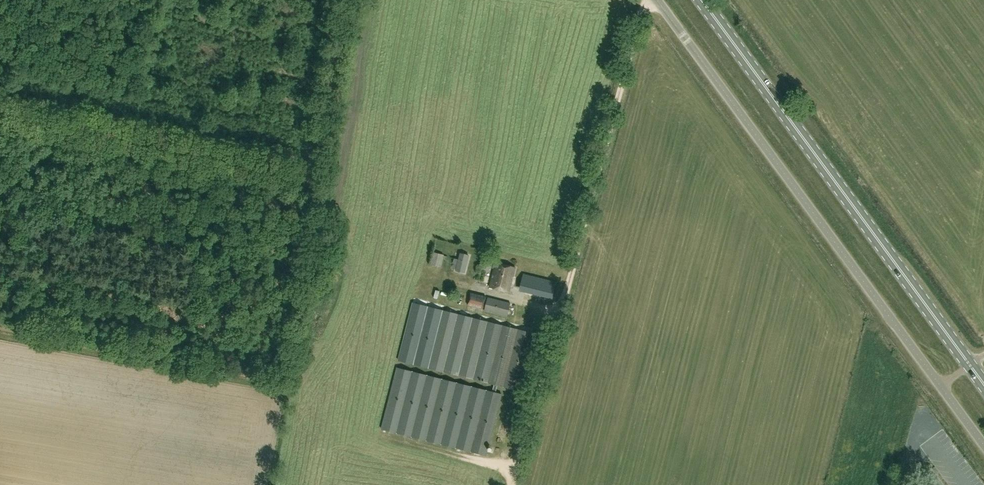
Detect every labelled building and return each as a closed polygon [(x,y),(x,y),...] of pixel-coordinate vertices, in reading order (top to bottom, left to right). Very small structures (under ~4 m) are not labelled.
[(431,264),(441,266),(444,255),(434,253),(431,264)] [(465,273),(469,256),(460,253),(459,259),(455,258),(453,263),(458,264),(456,270),(465,273)] [(490,287),(510,292),(515,267),(496,262),(490,287)] [(527,292),(533,273),(520,269),(515,289),(527,292)] [(486,297),(470,293),(467,304),(483,309),(486,297)] [(510,303),(488,297),(484,311),(507,316),(510,303)] [(533,334),(502,326),(442,310),(428,367),(518,390),(533,334)] [(398,367),(383,429),(486,455),(502,393),(398,367)]
